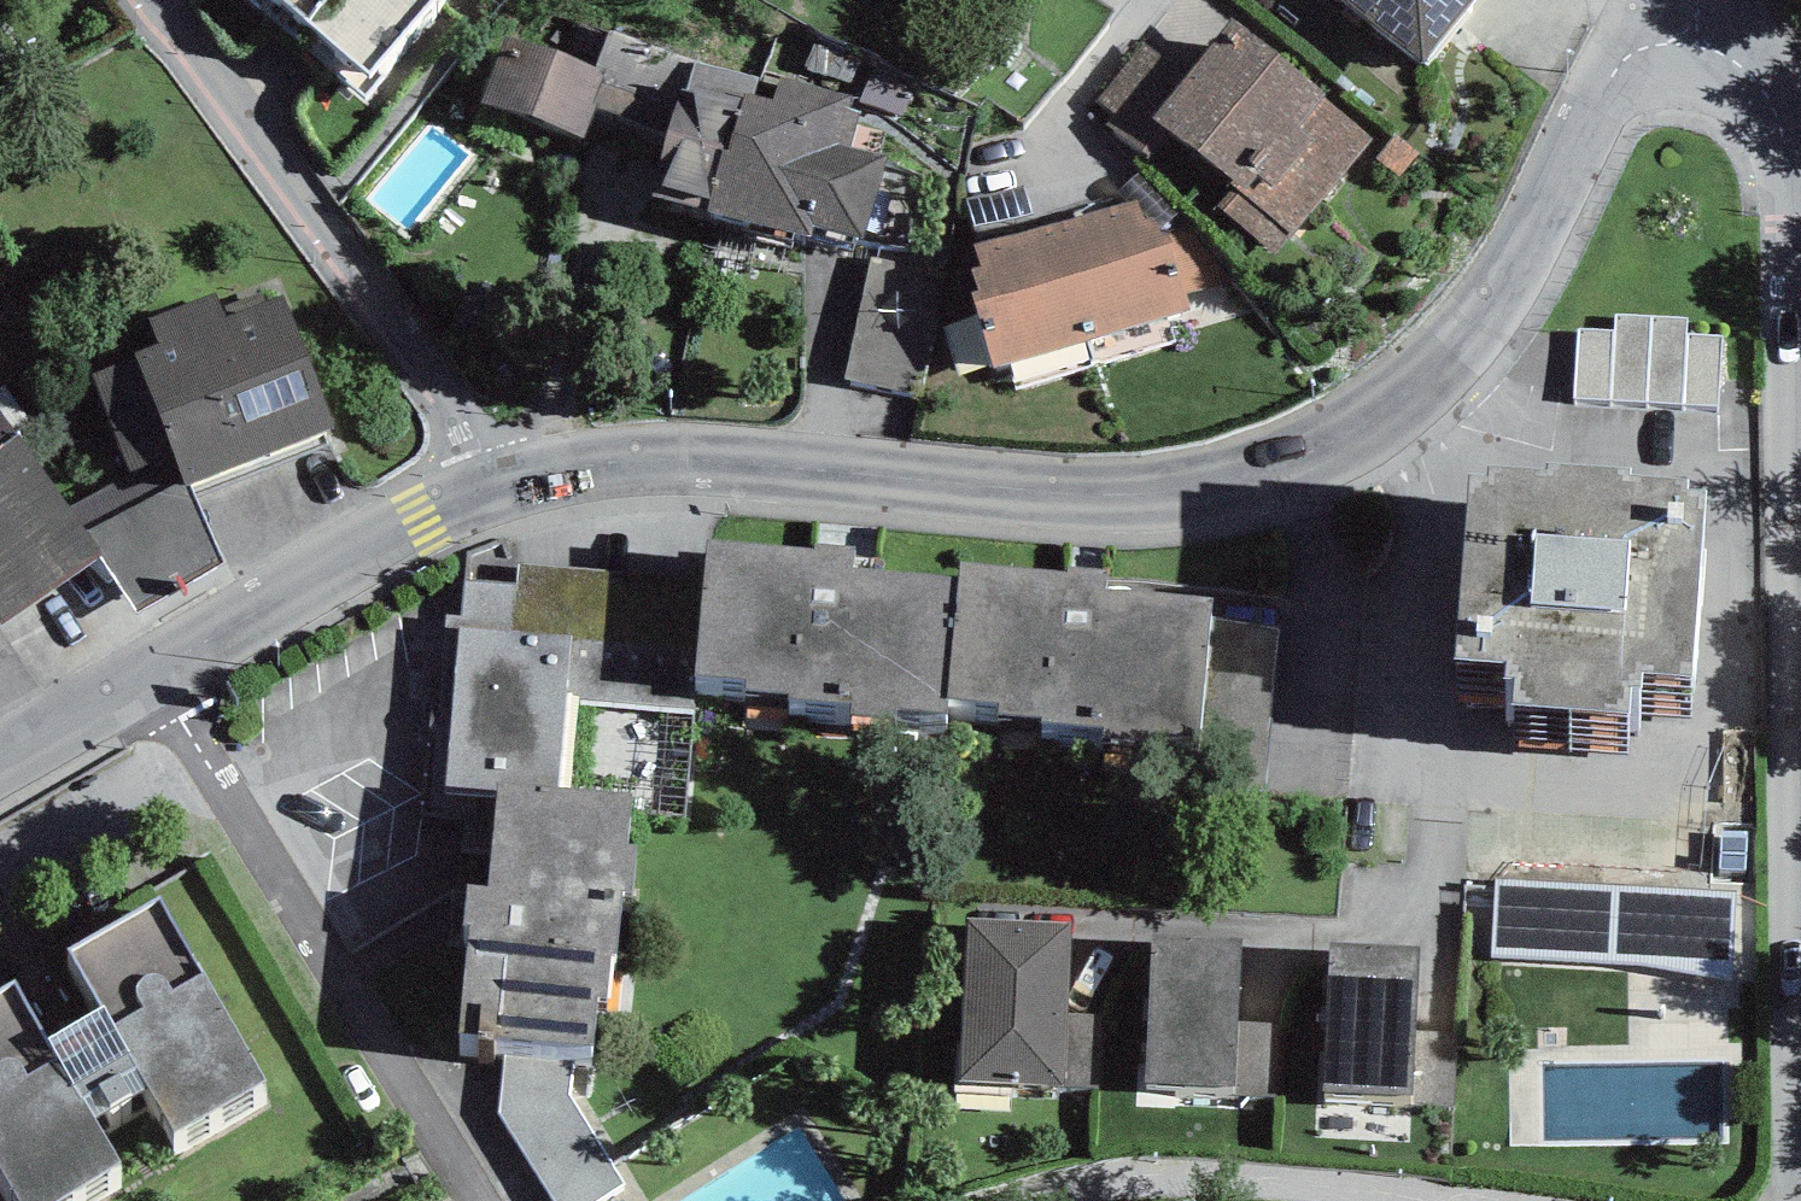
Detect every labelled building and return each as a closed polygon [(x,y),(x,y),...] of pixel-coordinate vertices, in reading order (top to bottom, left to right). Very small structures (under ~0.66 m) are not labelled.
[(390,90),(470,0),(288,0),(390,90)] [(1375,22),(1359,41),(1439,108),(1529,0),(1348,0),(1375,22)] [(840,253),(804,379),(921,411),(962,266),(874,242),(889,191),(751,152),(763,110),(710,95),(720,58),(622,31),(611,68),(508,39),(487,112),(570,135),(581,94),(694,125),(671,206),(840,253)] [(1381,147),(1248,35),(1155,144),(1289,256),(1381,147)] [(1156,226),(997,268),(1030,392),(1189,350),(1173,287),(1226,273),(1217,238),(1163,252),(1156,226)] [(160,357),(90,384),(128,481),(174,463),(187,497),(193,495),(334,440),(283,310),(225,332),(215,305),(150,330),(160,357)] [(1731,422),(1732,339),(1584,337),(1583,421),(1731,422)] [(2,629),(100,560),(104,558),(72,512),(0,409),(0,626),(2,629)] [(174,463),(128,481),(72,512),(104,558),(100,560),(138,618),(223,568),(193,495),(187,497),(174,463)] [(1487,506),(1467,505),(1457,689),(1507,692),(1507,708),(1515,708),(1514,735),(1627,742),(1628,717),(1642,718),(1643,706),(1695,708),(1705,526),(1689,525),(1689,512),(1631,509),(1631,501),(1546,496),(1546,501),(1488,498),(1487,506)] [(813,563),(707,555),(703,585),(695,687),(750,692),(750,701),(791,704),(790,712),(853,717),(852,727),(897,731),(897,725),(950,729),(951,717),(995,720),(994,735),(1101,744),(1100,756),(1199,764),(1211,616),(1104,608),(1105,586),(1069,583),(1068,590),(962,582),(961,593),(852,585),(854,561),(813,558),(813,563)] [(445,792),(497,796),(561,802),(569,704),(692,715),(695,687),(703,585),(519,569),(517,587),(463,583),(445,792)] [(468,901),(454,1051),(506,1056),(500,1116),(554,1200),(607,1200),(627,1188),(571,1099),(574,1059),(594,1061),(598,1011),(609,1012),(620,902),(632,903),(636,860),(625,859),(630,809),(561,802),(497,796),(487,902),(468,901)] [(1740,895),(1495,881),(1492,960),(1654,971),(1733,984),(1740,895)] [(0,1034),(0,1195),(4,1200),(157,1200),(113,1129),(165,1098),(202,1157),(287,1106),(181,932),(91,987),(129,1050),(83,1077),(41,1009),(0,1034)] [(1086,953),(991,950),(986,1109),(1081,1112),(1086,953)] [(1261,964),(1165,961),(1160,1121),(1255,1124),(1261,964)] [(1432,973),(1337,969),(1332,1129),(1427,1132),(1432,973)]
